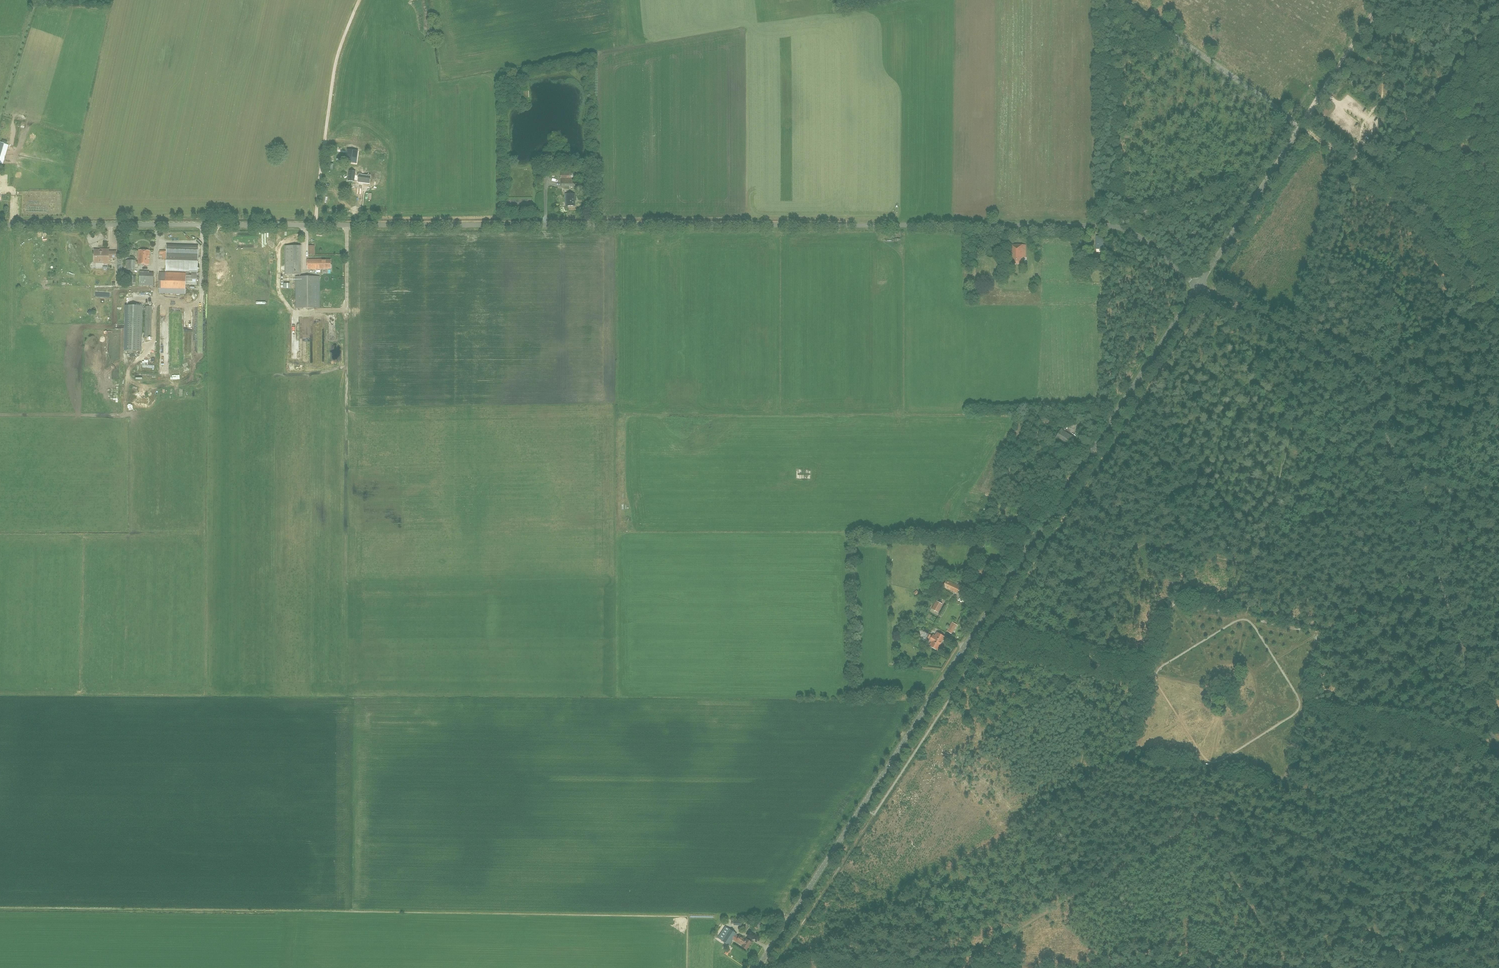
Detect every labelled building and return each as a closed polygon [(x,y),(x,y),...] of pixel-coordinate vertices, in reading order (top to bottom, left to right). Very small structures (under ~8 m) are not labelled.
[(347,150),(346,158),(350,159),(349,163),(356,163),(358,151),(347,150)] [(349,171),(348,181),(354,182),(354,180),(358,181),(358,182),(369,184),(370,177),(359,175),(359,176),(355,175),(355,172),(350,171),(349,171)] [(560,172),(560,178),(562,178),(562,186),(575,186),(576,172),(560,172)] [(576,198),(576,194),(566,194),(566,202),(567,202),(567,206),(574,206),(574,198),(576,198)] [(1026,245),(1011,245),(1011,264),(1023,264),(1023,257),(1026,257),(1026,245)] [(300,246),(285,246),(285,275),(300,275),(300,246)] [(107,250),(103,249),(102,251),(96,251),(95,262),(102,262),(102,260),(107,260),(107,257),(115,257),(115,251),(107,251),(107,250)] [(149,265),(150,251),(139,250),(138,264),(149,265)] [(331,265),(330,264),(330,260),(321,260),(321,259),(307,259),(307,269),(321,270),(321,269),(330,269),(331,268),(331,265)] [(140,272),(139,285),(153,286),(154,274),(149,274),(149,272),(140,272)] [(189,276),(189,272),(186,272),(186,273),(159,272),(158,293),(185,294),(186,285),(197,285),(197,273),(191,273),(191,276),(189,276)] [(296,308),(319,308),(319,277),(296,277),(296,308)] [(141,351),(143,310),(145,310),(145,337),(151,337),(152,306),(145,306),(145,308),(143,308),(143,306),(125,305),(124,351),(141,351)] [(165,335),(168,335),(168,321),(169,321),(169,315),(167,315),(167,317),(163,318),(163,321),(159,321),(159,337),(165,337),(165,335)] [(1060,430),(1057,436),(1053,442),(1066,450),(1073,438),(1060,430)] [(981,568),(977,573),(987,580),(991,574),(981,568)] [(941,586),(944,587),(957,593),(960,587),(947,581),(945,584),(943,583),(941,586)] [(932,609),(937,612),(941,604),(936,601),(932,609)] [(952,623),(947,631),(951,634),(957,625),(952,623)] [(927,638),(931,640),(930,641),(932,642),(930,646),(938,650),(945,637),(937,633),(935,636),(933,635),(933,636),(930,634),(927,638)] [(746,940),(744,939),(744,938),(740,935),(738,936),(736,935),(736,934),(725,926),(718,938),(729,946),(733,940),(742,946),(743,945),(747,948),(751,942),(746,939),(746,940)]
